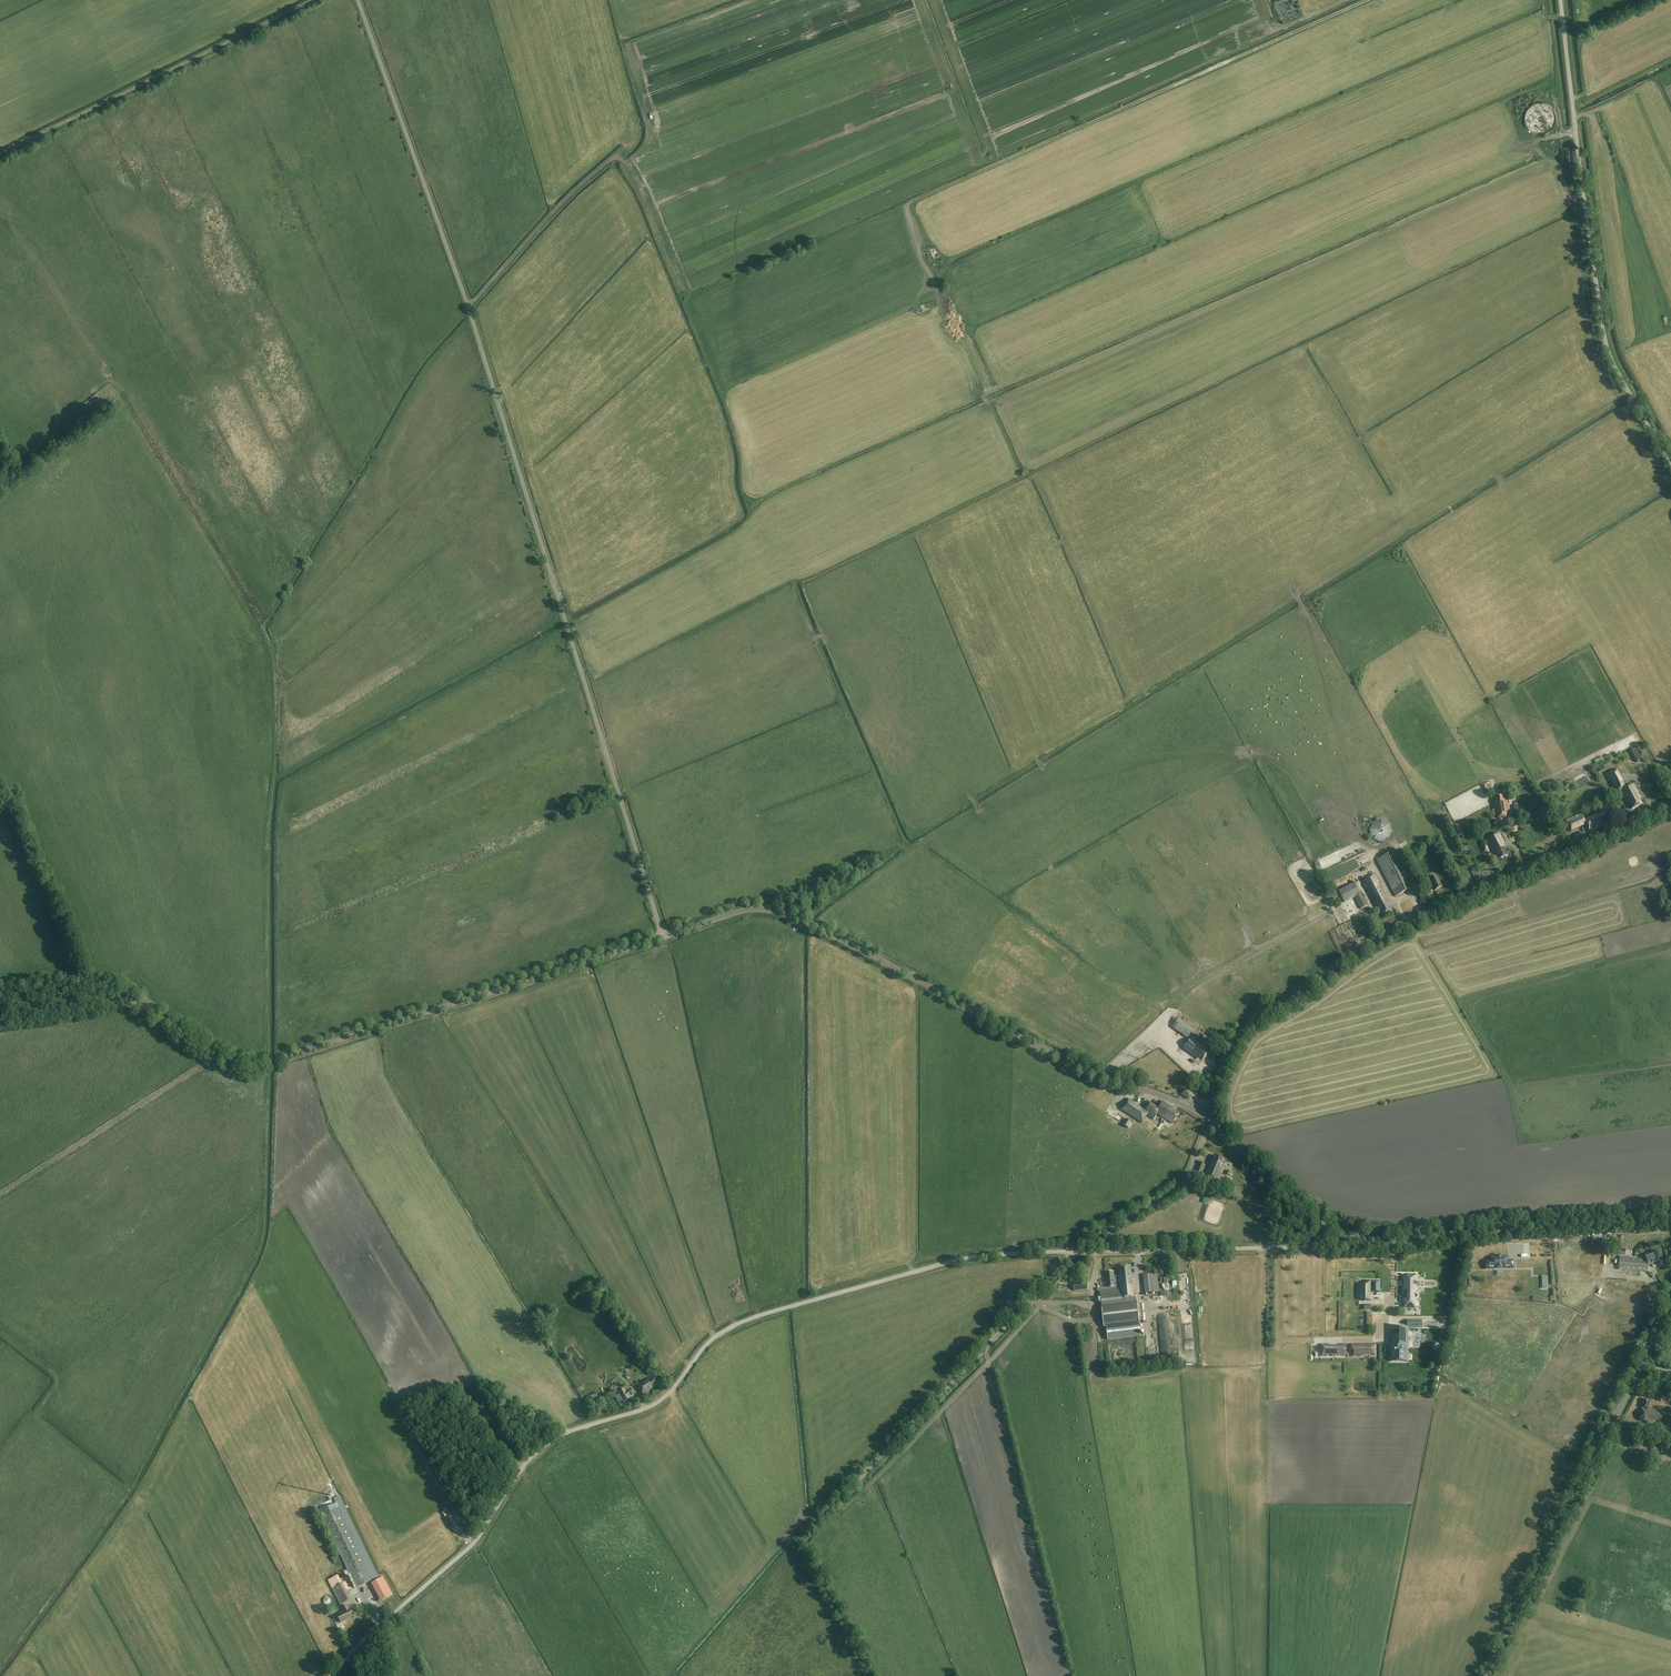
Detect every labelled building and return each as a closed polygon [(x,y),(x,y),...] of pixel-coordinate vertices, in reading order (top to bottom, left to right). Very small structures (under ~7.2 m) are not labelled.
[(1297,16),(1295,7),(1288,8),(1287,5),(1280,7),(1283,20),(1297,16)] [(1557,119),(1557,116),(1557,113),(1556,110),(1555,109),(1554,107),(1553,105),(1550,104),(1547,102),(1544,101),(1542,101),(1540,101),(1536,102),(1533,104),(1531,105),(1530,107),(1528,109),(1528,110),(1527,114),(1527,116),(1527,119),(1528,122),(1529,125),(1532,127),(1533,129),(1536,130),(1539,131),(1542,131),(1545,131),(1548,130),(1551,129),(1553,127),(1555,125),(1556,122),(1557,119)] [(1615,769),(1605,774),(1609,781),(1611,780),(1613,785),(1612,786),(1615,793),(1620,791),(1625,800),(1626,800),(1626,801),(1627,804),(1629,803),(1632,809),(1642,804),(1639,798),(1640,797),(1639,794),(1638,795),(1637,792),(1638,792),(1633,784),(1625,788),(1615,769)] [(1506,817),(1504,802),(1496,803),(1496,806),(1495,806),(1496,811),(1497,811),(1498,818),(1506,817)] [(1586,824),(1590,832),(1603,826),(1602,824),(1609,821),(1605,812),(1598,815),(1597,814),(1584,820),(1582,814),(1574,817),(1566,820),(1567,824),(1570,832),(1586,824)] [(1373,822),(1369,830),(1372,838),(1380,842),(1388,840),(1392,832),(1390,824),(1382,819),(1373,822)] [(1457,825),(1452,828),(1457,837),(1462,835),(1457,825)] [(1499,859),(1508,855),(1502,843),(1504,842),(1499,833),(1487,839),(1494,853),(1495,852),(1499,859)] [(1395,897),(1416,886),(1397,850),(1376,861),(1395,897)] [(1369,853),(1361,856),(1364,865),(1372,862),(1369,853)] [(1337,862),(1334,856),(1322,861),(1326,868),(1337,862)] [(1330,874),(1335,881),(1341,877),(1336,870),(1330,874)] [(1390,902),(1386,896),(1385,896),(1383,893),(1385,893),(1375,875),(1363,881),(1377,909),(1379,908),(1382,916),(1392,911),(1389,906),(1390,905),(1389,903),(1390,902)] [(1435,890),(1442,887),(1437,876),(1430,879),(1428,876),(1425,877),(1427,882),(1430,881),(1435,890)] [(1354,897),(1360,894),(1354,883),(1339,891),(1345,903),(1355,897),(1354,897)] [(1362,893),(1360,894),(1354,897),(1355,897),(1361,909),(1368,905),(1362,893)] [(1173,1028),(1181,1034),(1187,1038),(1194,1028),(1180,1018),(1173,1028)] [(1200,1059),(1203,1060),(1209,1051),(1191,1038),(1183,1049),(1196,1058),(1197,1057),(1200,1059)] [(1192,1094),(1184,1089),(1181,1095),(1188,1099),(1190,1097),(1191,1097),(1192,1094)] [(1163,1102),(1158,1109),(1146,1101),(1142,1107),(1128,1099),(1126,1102),(1126,1103),(1125,1106),(1124,1106),(1121,1110),(1142,1123),(1147,1115),(1154,1119),(1155,1117),(1156,1117),(1158,1114),(1164,1117),(1163,1118),(1173,1124),(1179,1114),(1173,1110),(1174,1109),(1163,1102)] [(1126,1119),(1122,1124),(1129,1128),(1132,1123),(1126,1119)] [(1225,1164),(1227,1160),(1215,1155),(1211,1166),(1209,1165),(1204,1178),(1218,1183),(1226,1164),(1225,1164)] [(1195,1172),(1195,1174),(1201,1177),(1206,1165),(1200,1163),(1195,1172)] [(1230,1180),(1224,1178),(1221,1185),(1227,1187),(1230,1180)] [(1619,1270),(1620,1270),(1619,1274),(1621,1274),(1622,1270),(1647,1272),(1648,1264),(1661,1260),(1659,1251),(1652,1253),(1652,1256),(1648,1257),(1649,1259),(1620,1257),(1619,1270)] [(1490,1269),(1490,1267),(1497,1267),(1497,1269),(1502,1269),(1502,1266),(1509,1266),(1509,1268),(1514,1268),(1514,1260),(1509,1260),(1506,1260),(1506,1256),(1501,1256),(1501,1255),(1497,1256),(1497,1257),(1492,1257),(1492,1261),(1490,1261),(1484,1261),(1485,1269),(1490,1269)] [(1119,1276),(1114,1276),(1113,1272),(1105,1273),(1107,1288),(1100,1289),(1097,1289),(1098,1291),(1100,1291),(1103,1325),(1139,1320),(1134,1279),(1132,1279),(1130,1266),(1119,1268),(1119,1276)] [(1143,1275),(1145,1293),(1159,1292),(1157,1274),(1143,1275)] [(1403,1299),(1403,1309),(1417,1309),(1417,1300),(1415,1299),(1415,1294),(1417,1294),(1417,1285),(1413,1285),(1413,1282),(1417,1282),(1417,1274),(1408,1274),(1408,1276),(1403,1276),(1403,1282),(1404,1282),(1404,1285),(1403,1285),(1403,1291),(1407,1291),(1407,1299),(1403,1299)] [(1360,1285),(1360,1301),(1371,1301),(1371,1295),(1370,1295),(1370,1292),(1380,1292),(1380,1281),(1365,1281),(1365,1285),(1360,1285)] [(1441,1327),(1441,1318),(1423,1318),(1423,1327),(1441,1327)] [(1103,1325),(1104,1328),(1107,1328),(1108,1340),(1141,1337),(1139,1320),(1103,1325)] [(1395,1357),(1395,1361),(1407,1361),(1407,1362),(1408,1362),(1408,1328),(1422,1328),(1422,1320),(1407,1320),(1407,1326),(1399,1326),(1399,1335),(1392,1335),(1392,1349),(1393,1349),(1393,1351),(1390,1351),(1390,1357),(1395,1357)] [(1169,1342),(1161,1342),(1161,1354),(1170,1354),(1169,1342)] [(1329,1346),(1328,1344),(1321,1344),(1321,1347),(1321,1353),(1321,1356),(1327,1356),(1327,1354),(1331,1355),(1331,1356),(1342,1356),(1342,1349),(1346,1349),(1346,1344),(1341,1344),(1341,1346),(1329,1346)] [(1359,1345),(1359,1344),(1351,1344),(1351,1349),(1357,1349),(1357,1355),(1360,1355),(1360,1356),(1364,1356),(1364,1355),(1370,1355),(1370,1356),(1375,1356),(1375,1344),(1368,1344),(1368,1346),(1363,1346),(1363,1345),(1359,1345)] [(649,1390),(657,1385),(653,1378),(648,1381),(647,1379),(636,1385),(642,1396),(649,1391),(649,1390)] [(625,1388),(617,1393),(622,1402),(634,1396),(630,1388),(626,1390),(625,1388)] [(1652,1410),(1648,1410),(1650,1400),(1644,1399),(1641,1420),(1647,1421),(1647,1423),(1670,1427),(1670,1413),(1652,1410)] [(317,1506),(356,1588),(378,1577),(339,1496),(317,1506)] [(339,1574),(329,1579),(332,1587),(343,1582),(339,1574)] [(393,1594),(383,1576),(371,1583),(381,1601),(393,1594)] [(342,1583),(334,1587),(342,1603),(351,1599),(342,1583)] [(348,1609),(347,1605),(342,1607),(344,1611),(337,1614),(341,1623),(352,1617),(348,1609)]
